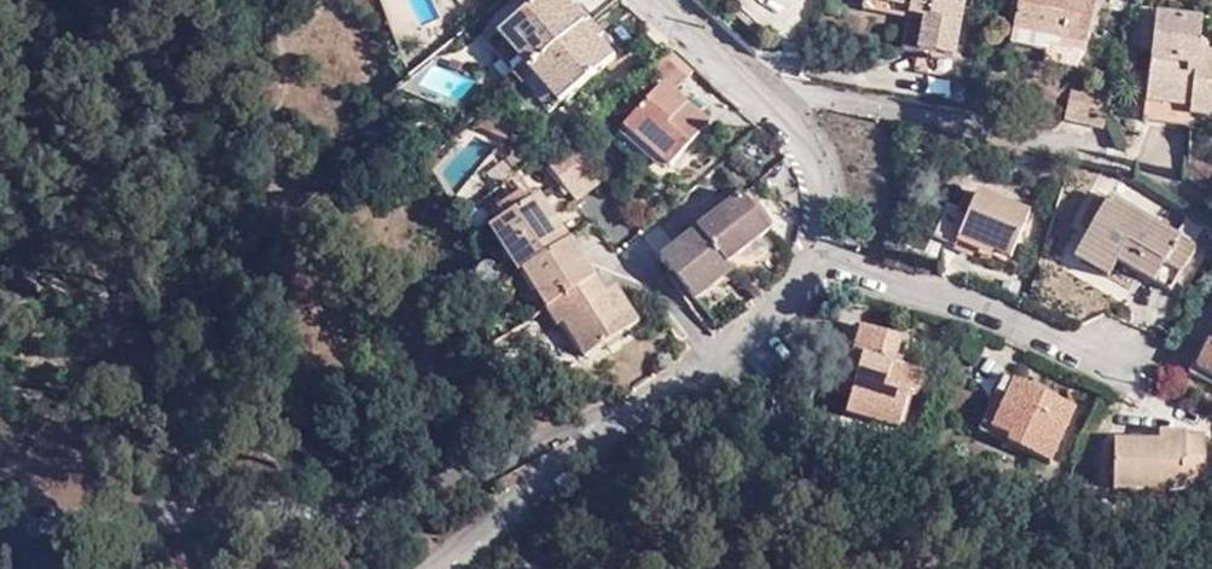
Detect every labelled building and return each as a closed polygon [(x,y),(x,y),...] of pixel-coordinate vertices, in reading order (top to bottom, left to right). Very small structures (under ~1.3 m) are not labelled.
[(557,0),(542,0),(539,3),(501,34),(508,43),(494,55),(539,109),(555,95),(563,105),(611,64),(595,45),(581,28),(567,11),(557,0)] [(865,0),(863,0),(862,7),(905,15),(908,4),(890,0),(886,0),(885,5),(865,0)] [(908,4),(905,15),(924,20),(915,72),(950,78),(965,0),(890,0),(908,4)] [(1085,44),(1096,0),(1019,0),(1012,31),(1085,44)] [(575,5),(567,11),(581,28),(588,22),(575,5)] [(1143,116),(1191,123),(1191,126),(1210,129),(1211,109),(1211,54),(1207,54),(1198,53),(1199,43),(1201,22),(1157,17),(1143,116)] [(588,22),(581,28),(595,45),(601,38),(588,22)] [(1084,53),(1085,44),(1012,31),(1009,44),(1045,52),(1047,46),(1084,53)] [(508,43),(501,34),(485,46),(494,55),(508,43)] [(1209,43),(1199,43),(1198,53),(1207,54),(1209,43)] [(625,127),(670,169),(708,126),(675,94),(684,82),(660,61),(650,74),(662,85),(625,127)] [(1065,120),(1103,128),(1109,95),(1071,88),(1065,120)] [(555,95),(539,109),(547,119),(563,105),(555,95)] [(1191,123),(1143,116),(1143,123),(1190,130),(1191,126),(1191,123)] [(478,129),(508,140),(513,130),(482,118),(478,129)] [(1189,150),(1182,175),(1211,192),(1211,162),(1189,150)] [(454,203),(465,218),(516,176),(495,153),(454,203)] [(465,218),(461,221),(473,240),(491,230),(503,222),(498,215),(530,195),(516,176),(465,218)] [(978,193),(968,217),(955,246),(974,255),(979,245),(1010,257),(1028,213),(978,193)] [(534,202),(530,195),(498,215),(503,222),(534,202)] [(662,263),(694,302),(730,273),(724,268),(769,230),(740,197),(662,263)] [(1107,199),(1075,252),(1110,274),(1117,261),(1168,292),(1194,248),(1107,199)] [(503,222),(491,230),(520,276),(522,274),(558,331),(564,326),(586,360),(632,329),(610,294),(599,301),(534,202),(503,222)] [(955,246),(968,217),(947,209),(935,238),(955,246)] [(1110,274),(1075,252),(1071,260),(1107,281),(1110,274)] [(847,412),(898,428),(909,393),(917,394),(921,374),(893,365),(901,339),(864,328),(856,357),(861,359),(847,412)] [(1211,379),(1211,346),(1210,345),(1198,373),(1211,379)] [(991,430),(1001,435),(1024,385),(1013,381),(991,430)] [(1024,385),(1001,435),(1010,440),(1008,446),(1049,464),(1073,408),(1024,385)] [(1112,490),(1184,491),(1184,479),(1204,479),(1205,435),(1157,436),(1158,445),(1113,445),(1112,490)]
